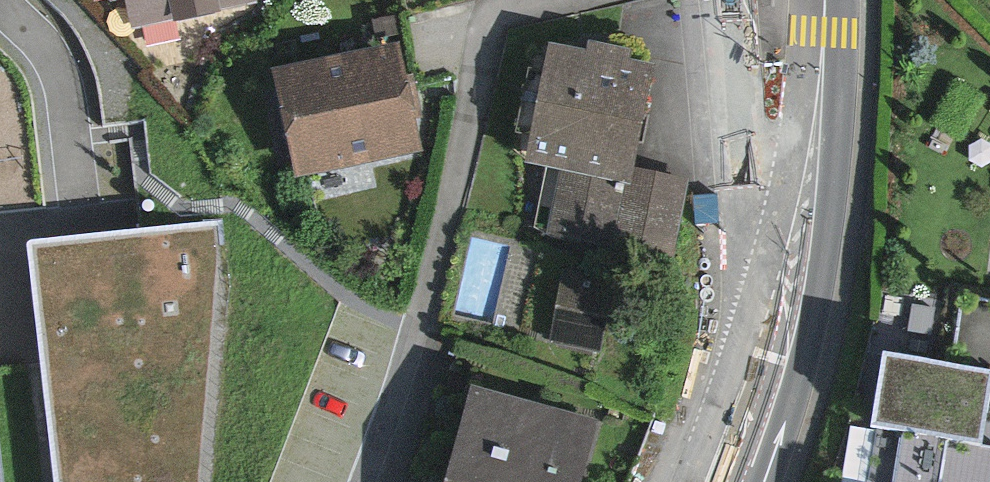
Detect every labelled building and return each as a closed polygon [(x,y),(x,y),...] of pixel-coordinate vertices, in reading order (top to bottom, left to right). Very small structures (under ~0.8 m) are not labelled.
[(129,15),(208,0),(126,0),(129,15)] [(398,49),(286,71),(306,172),(418,150),(398,49)] [(646,75),(560,56),(536,161),(564,167),(551,225),(666,251),(681,186),(624,174),(646,75)] [(35,222),(36,309),(224,306),(222,219),(35,222)] [(608,282),(572,276),(560,337),(596,344),(608,282)] [(889,364),(870,481),(989,481),(989,447),(975,445),(986,379),(889,364)] [(481,406),(460,481),(575,481),(588,435),(481,406)]
